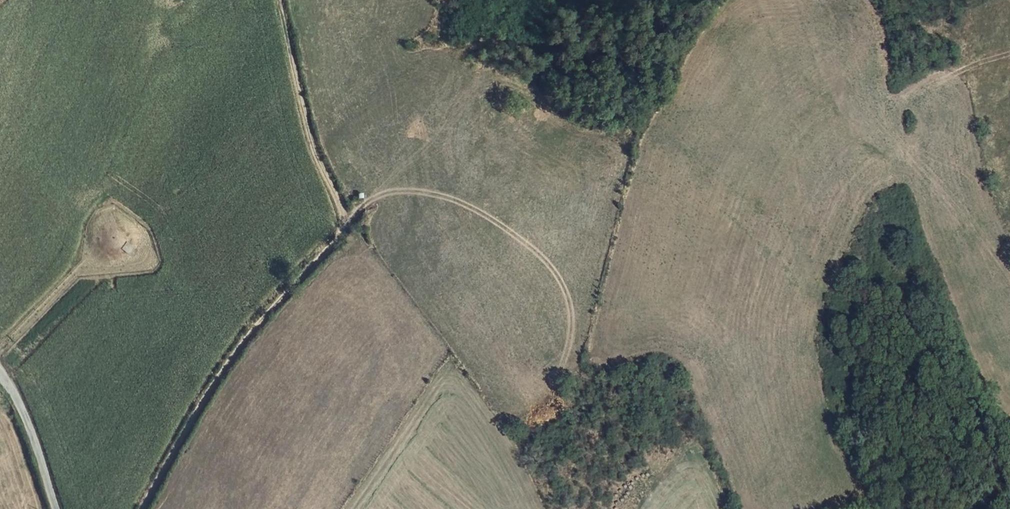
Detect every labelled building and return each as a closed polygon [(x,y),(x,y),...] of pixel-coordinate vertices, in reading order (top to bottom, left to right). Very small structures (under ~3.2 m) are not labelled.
[(128,252),(132,246),(127,243),(123,249),(128,252)]
